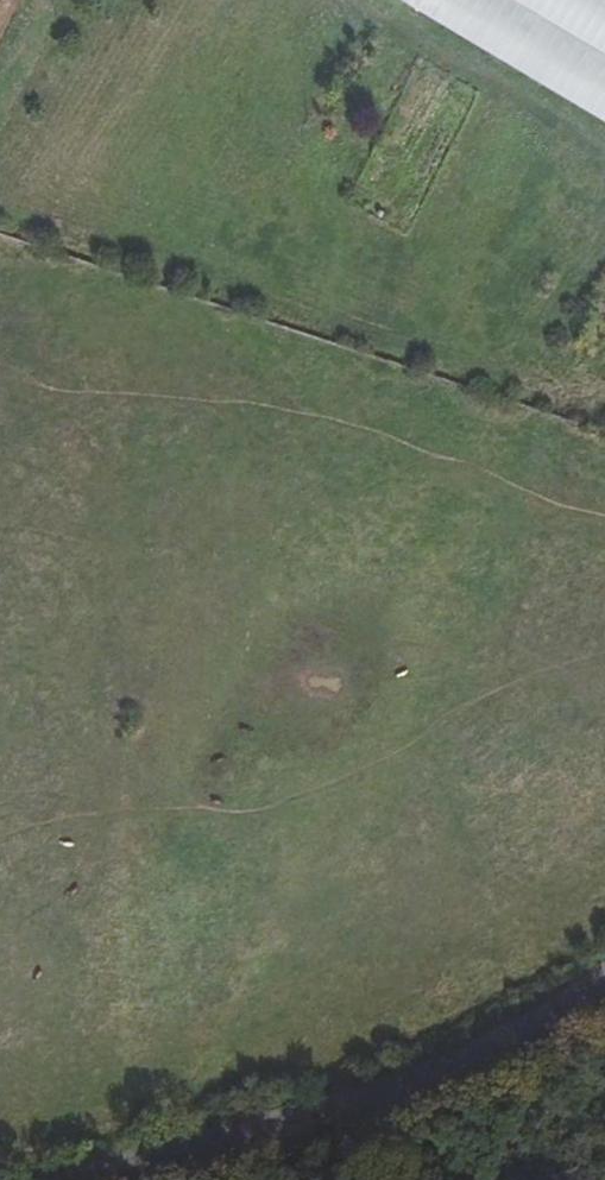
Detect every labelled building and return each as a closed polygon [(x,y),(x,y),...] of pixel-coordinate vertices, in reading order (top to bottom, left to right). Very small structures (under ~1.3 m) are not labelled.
[(604,124),(604,0),(396,0),(604,124)]
